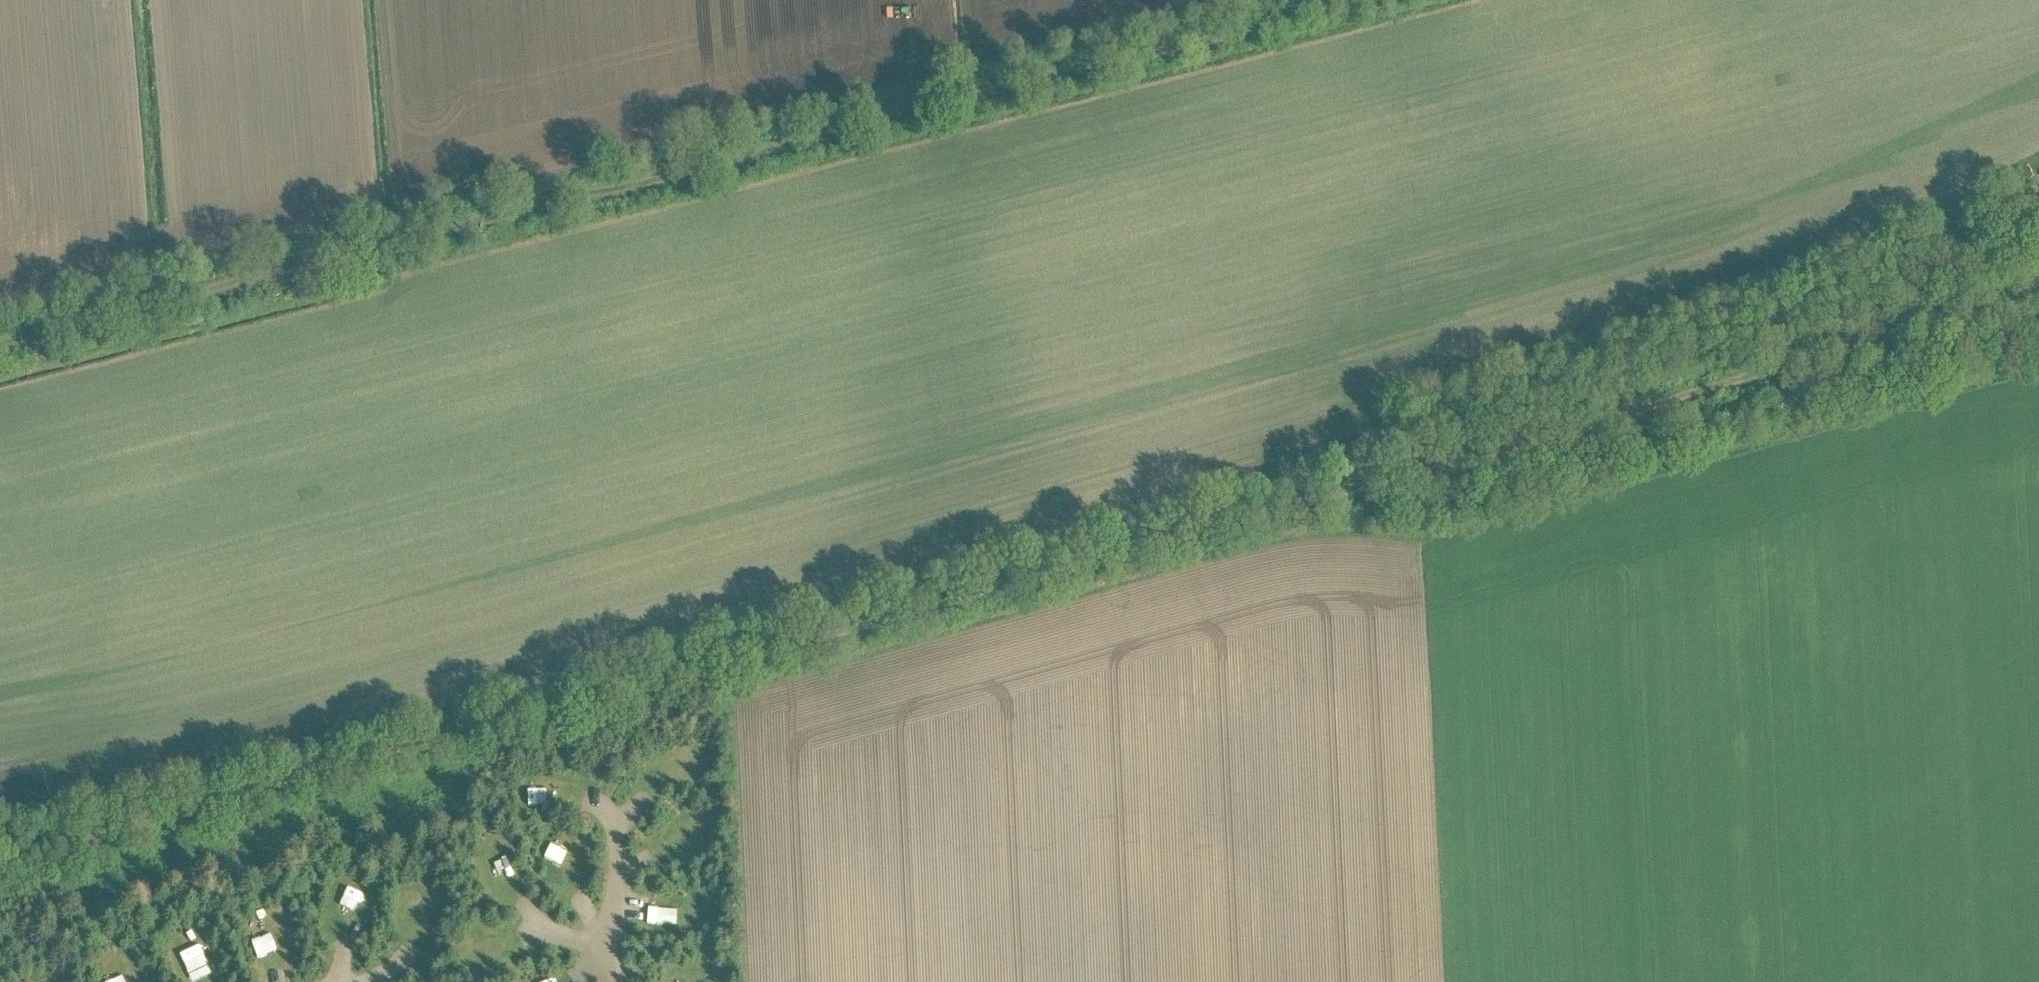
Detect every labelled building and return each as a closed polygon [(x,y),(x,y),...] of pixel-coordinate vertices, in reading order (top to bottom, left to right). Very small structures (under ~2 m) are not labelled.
[(110,975),(129,976),(129,955),(110,955),(110,975)]
